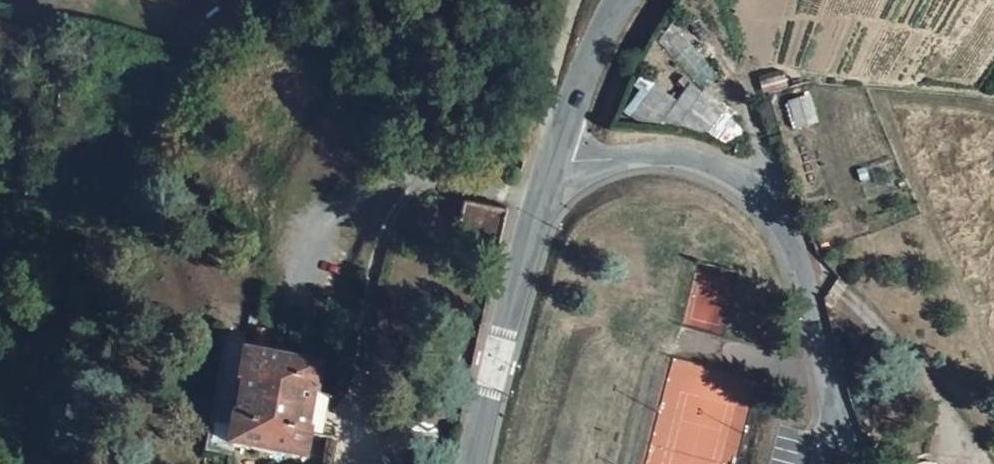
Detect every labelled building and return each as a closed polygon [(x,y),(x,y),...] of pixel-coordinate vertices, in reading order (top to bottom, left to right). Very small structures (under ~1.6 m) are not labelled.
[(646,82),(630,105),(682,141),(711,100),(688,85),(675,102),(646,82)] [(782,95),(790,120),(811,114),(803,89),(782,95)] [(468,257),(496,263),(510,204),(461,195),(455,217),(476,224),(468,257)] [(256,304),(270,306),(271,296),(258,293),(256,304)] [(251,333),(249,348),(259,350),(261,335),(251,333)] [(307,434),(329,438),(334,395),(314,392),(316,367),(243,357),(231,449),(303,460),(307,434)]
